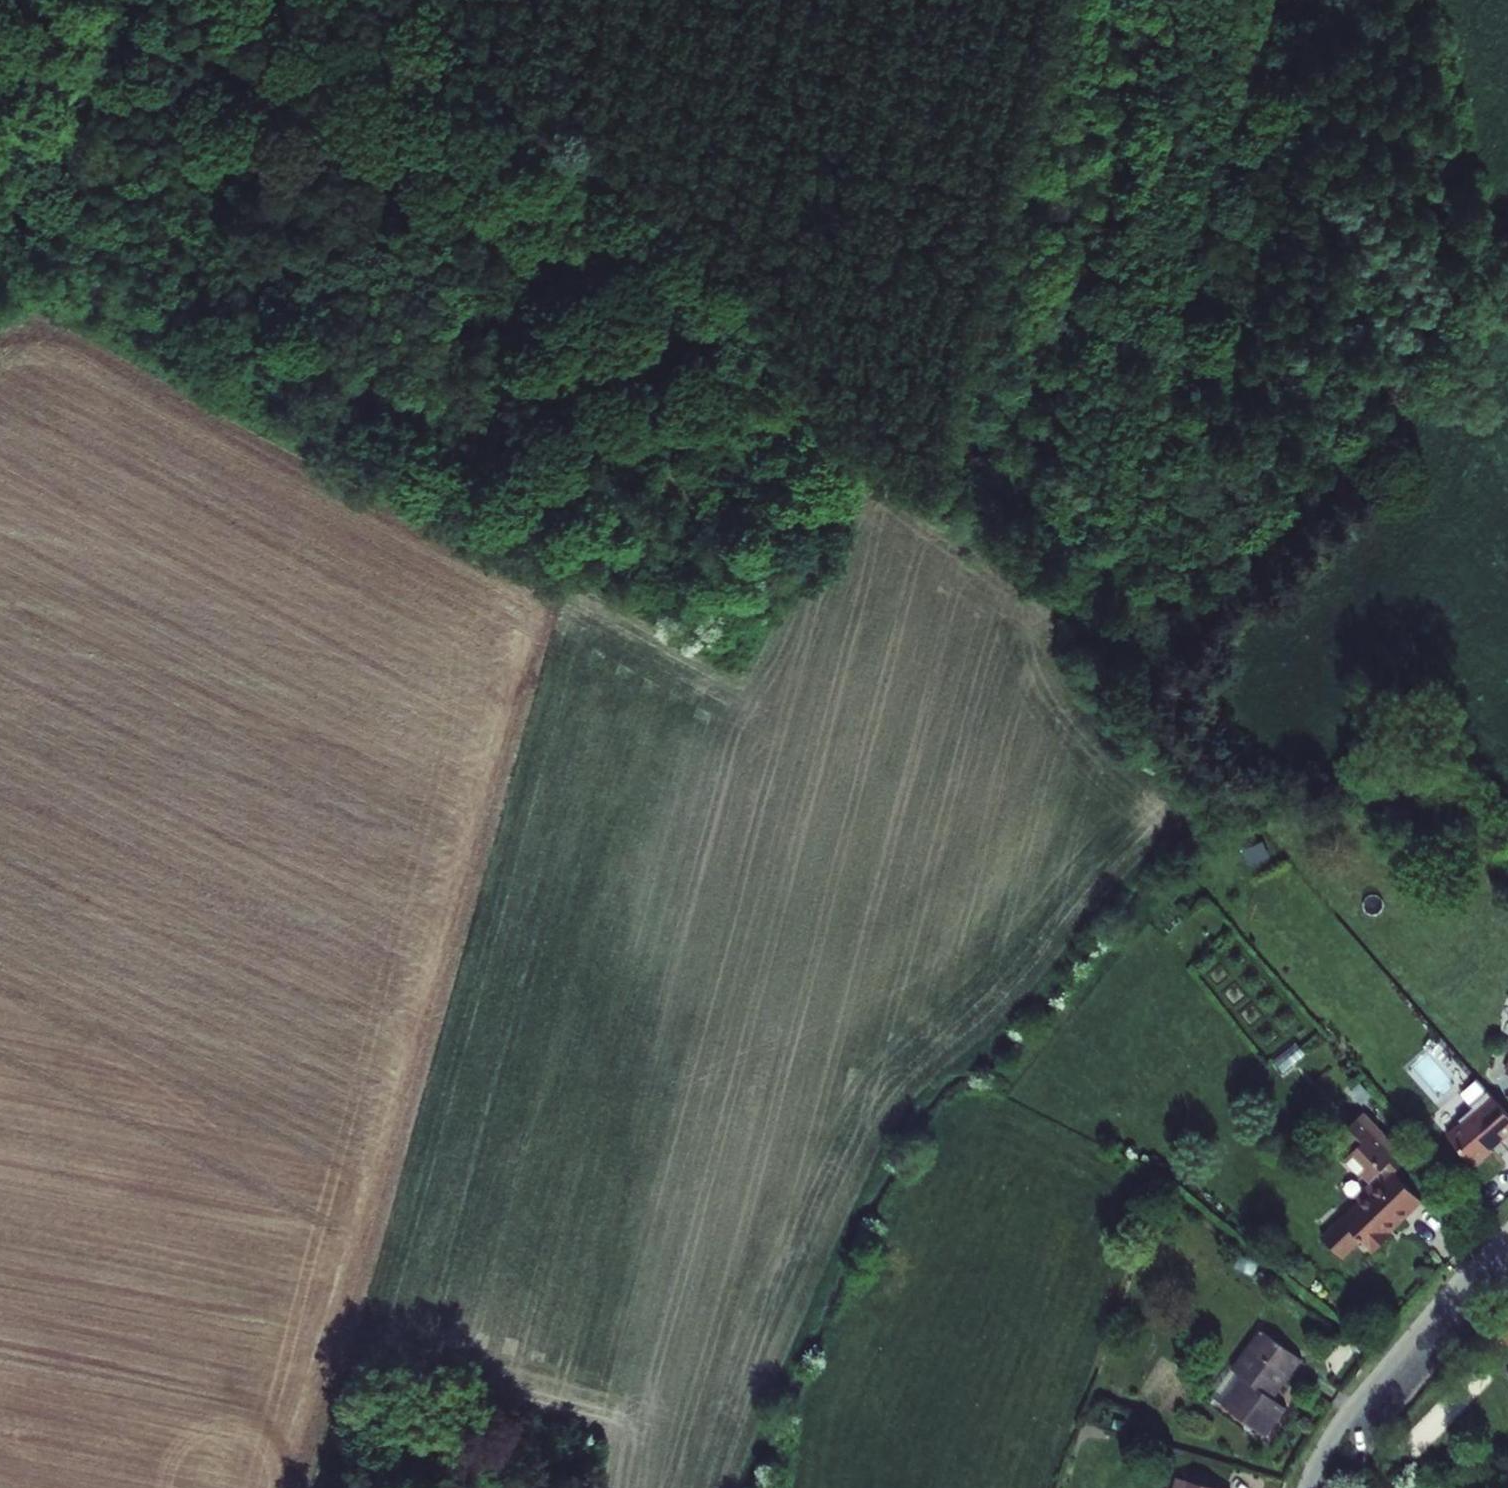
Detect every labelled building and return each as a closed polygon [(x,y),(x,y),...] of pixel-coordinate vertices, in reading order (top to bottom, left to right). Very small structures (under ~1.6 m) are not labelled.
[(1505,1087),(1487,1102),(1489,1104),(1475,1116),(1478,1120),(1464,1132),(1490,1162),(1507,1147),(1507,1090),(1505,1087)] [(1407,1228),(1440,1197),(1414,1168),(1428,1155),(1384,1108),(1359,1131),(1374,1146),(1364,1154),(1381,1172),(1383,1169),(1391,1178),(1374,1193),(1379,1198),(1361,1215),(1360,1214),(1340,1233),(1361,1255),(1381,1237),(1393,1250),(1411,1233),(1407,1228)] [(1259,1369),(1239,1397),(1282,1430),(1303,1403),(1289,1392),(1317,1354),(1278,1324),(1249,1360),(1259,1369)] [(1228,1388),(1239,1397),(1259,1369),(1249,1360),(1228,1388)] [(1180,1478),(1177,1487),(1218,1487),(1180,1478)]
